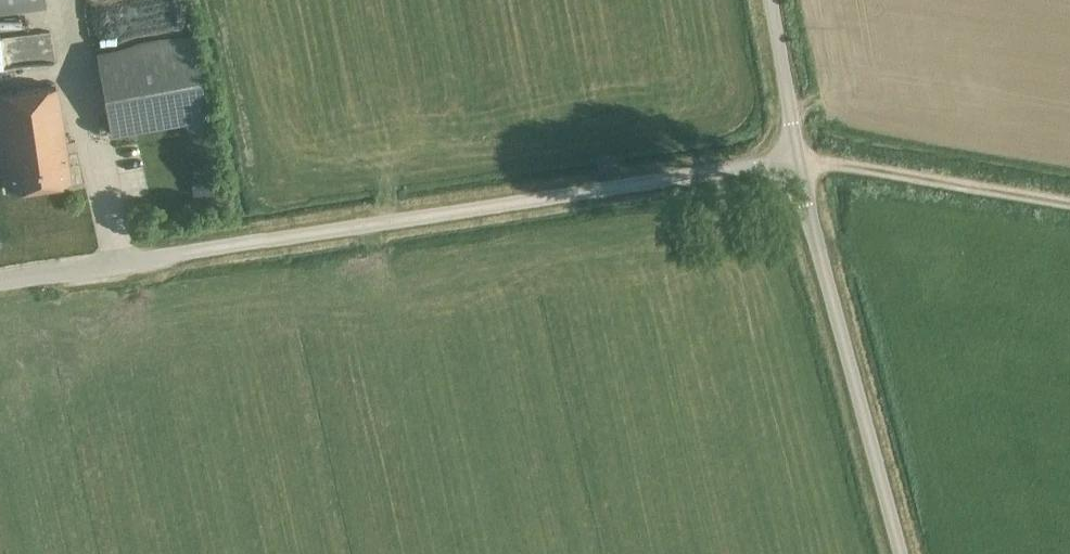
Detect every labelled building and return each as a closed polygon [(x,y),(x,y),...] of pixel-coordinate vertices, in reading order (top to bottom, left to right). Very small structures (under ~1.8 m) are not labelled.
[(46,0),(0,0),(0,13),(47,6),(46,0)] [(206,119),(193,38),(96,53),(108,134),(206,119)] [(55,85),(0,93),(0,143),(7,190),(69,180),(55,85)] [(212,176),(191,178),(193,196),(214,194),(212,176)]
